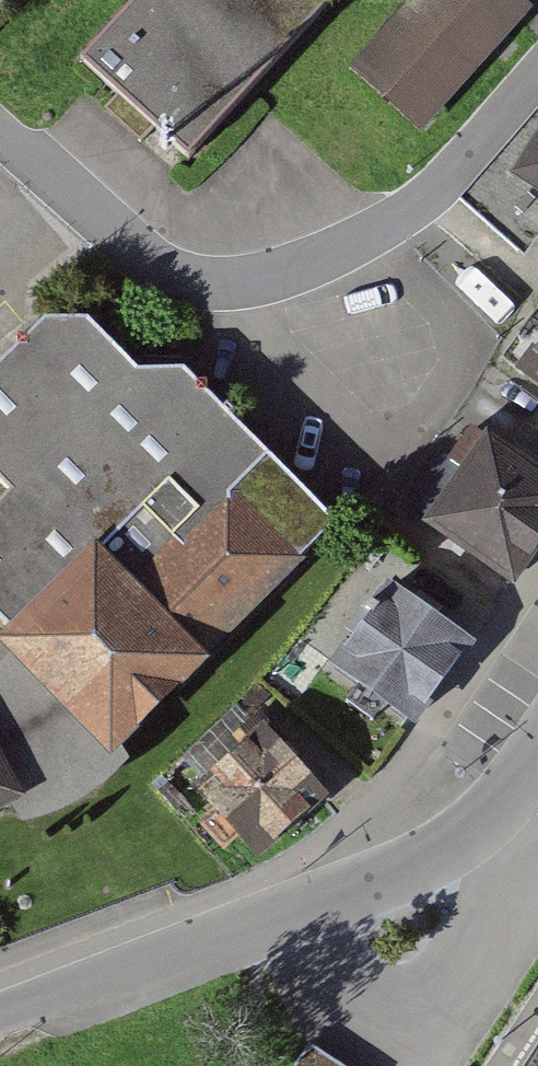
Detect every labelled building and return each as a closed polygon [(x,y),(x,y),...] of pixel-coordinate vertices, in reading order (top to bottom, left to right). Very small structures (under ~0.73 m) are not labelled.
[(333,0),(161,0),(97,68),(200,165),(346,12),(333,0)] [(522,0),(433,0),(367,74),(434,134),(537,18),(537,14),(522,0)] [(463,199),(525,256),(537,240),(537,114),(463,199)] [(11,660),(113,762),(338,531),(188,376),(141,375),(96,330),(46,328),(0,372),(0,620),(14,635),(1,649),(11,660)] [(521,373),(537,387),(537,351),(521,373)] [(486,440),(423,528),(510,590),(537,550),(537,477),(486,440)] [(470,649),(387,587),(328,667),(411,728),(470,649)] [(113,762),(11,660),(0,671),(0,822),(14,815),(22,827),(47,819),(71,811),(93,799),(124,776),(113,762)] [(325,799),(262,731),(196,792),(259,860),(325,799)] [(315,1053),(306,1065),(334,1065),(315,1053)]
